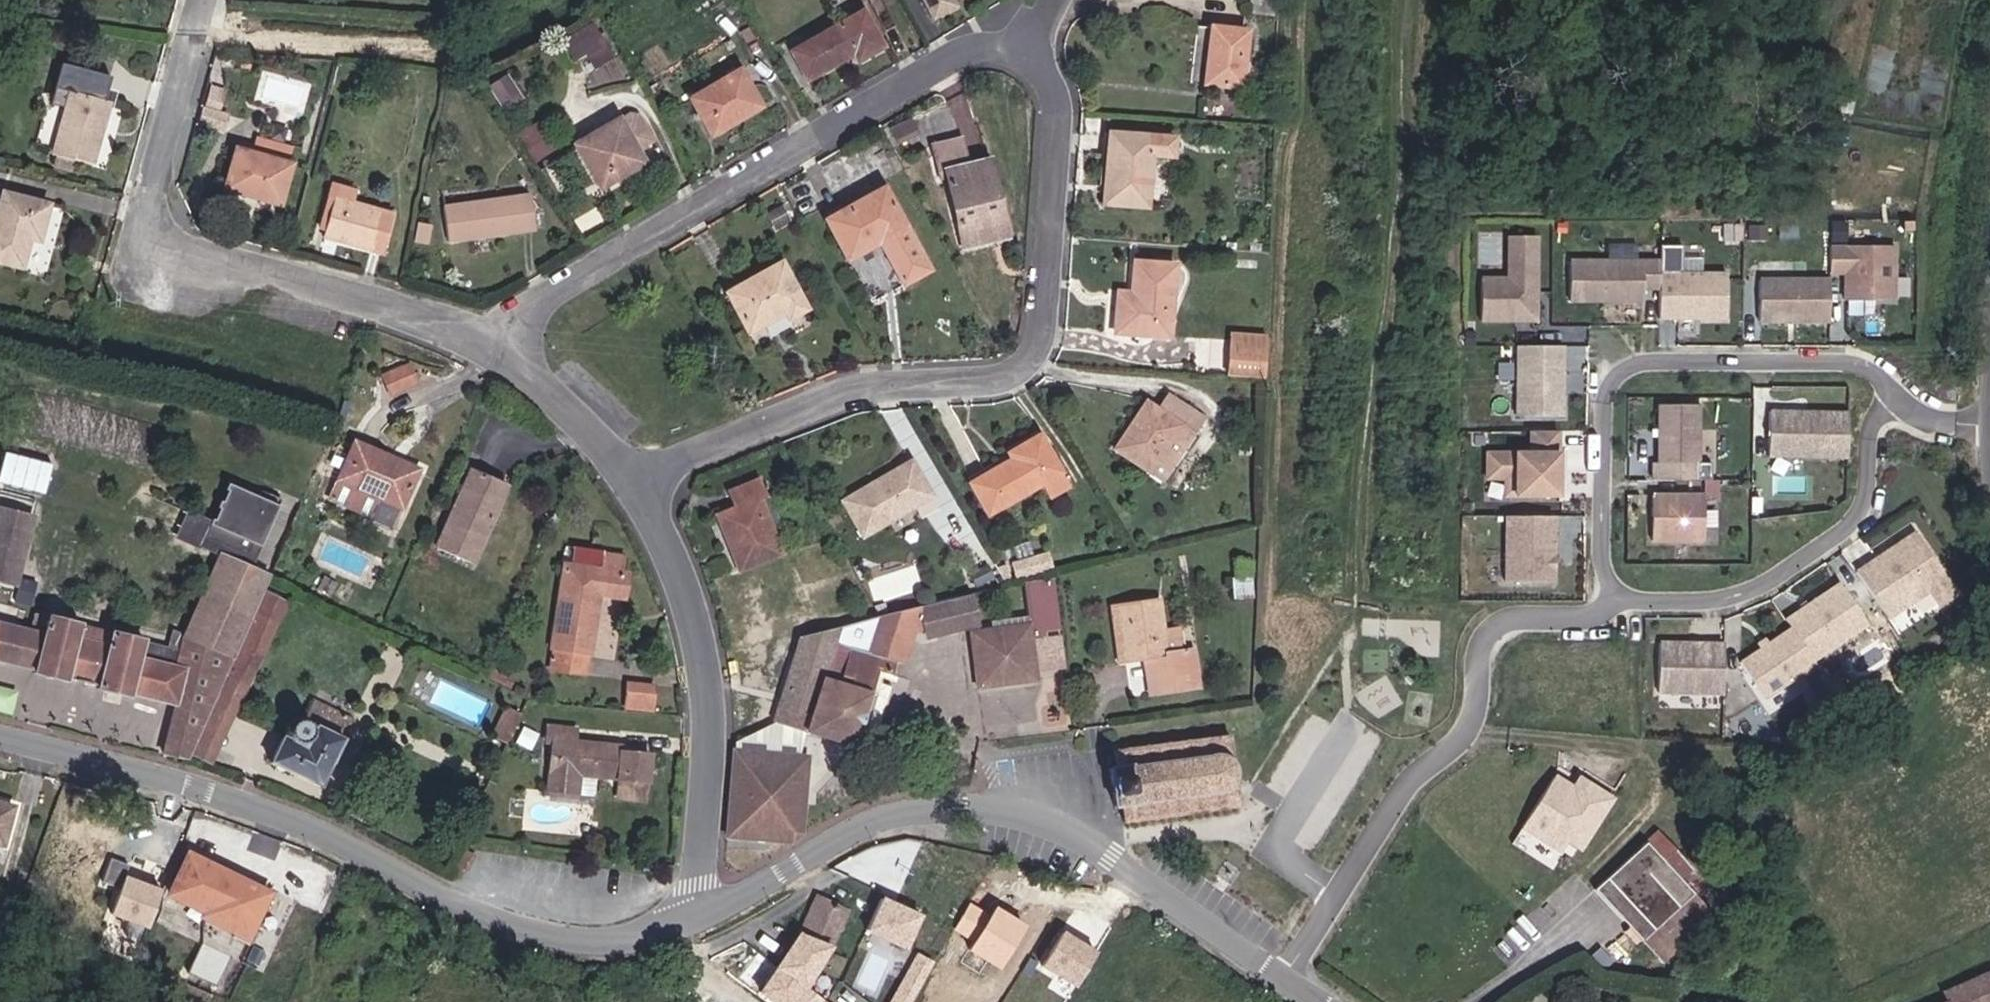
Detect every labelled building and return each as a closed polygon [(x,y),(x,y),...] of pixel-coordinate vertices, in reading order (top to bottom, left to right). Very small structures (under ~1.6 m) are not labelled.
[(933,17),(954,6),(951,0),(924,0),(933,17)] [(882,47),(862,11),(791,52),(807,79),(853,53),(858,61),(882,47)] [(15,44),(20,26),(9,23),(4,41),(15,44)] [(611,57),(590,24),(562,41),(573,59),(586,51),(596,67),(611,57)] [(1241,86),(1246,32),(1213,28),(1207,83),(1241,86)] [(760,107),(739,71),(691,99),(712,135),(760,107)] [(214,132),(225,94),(210,90),(199,127),(214,132)] [(108,102),(70,91),(67,104),(51,100),(40,145),(55,149),(53,155),(91,165),(108,102)] [(108,108),(100,139),(117,143),(124,112),(108,108)] [(644,163),(636,150),(652,140),(638,117),(630,115),(620,122),(618,119),(575,145),(601,188),(644,163)] [(918,130),(911,117),(890,129),(896,141),(918,130)] [(1147,207),(1151,155),(1172,156),(1174,138),(1110,134),(1105,203),(1147,207)] [(1004,222),(989,160),(968,166),(961,137),(933,144),(941,177),(946,176),(963,248),(990,242),(986,226),(1004,222)] [(280,205),(291,164),(287,163),(291,149),(257,140),(255,148),(238,144),(225,189),(280,205)] [(352,202),(355,191),(333,185),(320,230),(324,231),(334,197),(352,202)] [(884,188),(826,220),(848,260),(880,242),(904,285),(929,271),(884,188)] [(29,238),(39,240),(48,205),(3,194),(0,204),(0,262),(22,267),(29,238)] [(536,230),(531,195),(443,207),(448,241),(536,230)] [(384,255),(395,215),(352,202),(334,197),(324,231),(322,237),(384,255)] [(791,218),(783,205),(770,213),(778,226),(791,218)] [(596,229),(588,215),(574,224),(582,238),(596,229)] [(1008,237),(1004,222),(986,226),(990,242),(1008,237)] [(1536,321),(1536,236),(1508,236),(1508,278),(1481,278),(1481,321),(1536,321)] [(1892,300),(1893,246),(1828,246),(1828,273),(1844,273),(1844,301),(1892,300)] [(1658,288),(1658,273),(1658,261),(1569,261),(1569,301),(1602,301),(1613,301),(1642,301),(1642,288),(1658,288)] [(807,309),(781,263),(727,294),(748,332),(786,312),(789,319),(807,309)] [(1168,336),(1173,266),(1134,263),(1131,305),(1117,304),(1115,333),(1168,336)] [(1726,319),(1726,273),(1658,273),(1658,288),(1658,319),(1726,319)] [(1828,321),(1828,280),(1758,280),(1758,321),(1828,321)] [(1131,305),(1132,294),(1118,293),(1117,304),(1131,305)] [(1562,325),(1561,341),(1592,344),(1594,328),(1562,325)] [(1266,346),(1266,338),(1231,335),(1231,344),(1266,346)] [(1265,379),(1266,346),(1231,344),(1229,376),(1265,379)] [(1562,416),(1562,346),(1517,346),(1517,416),(1562,416)] [(391,394),(415,383),(407,365),(382,376),(391,394)] [(1202,418),(1167,395),(1158,410),(1146,402),(1114,449),(1162,480),(1202,418)] [(1697,464),(1697,405),(1657,405),(1657,464),(1697,464)] [(1846,456),(1847,411),(1769,410),(1768,455),(1846,456)] [(1558,447),(1558,431),(1531,431),(1531,447),(1558,447)] [(1041,484),(1060,473),(1039,436),(1009,454),(1012,459),(970,484),(988,514),(1041,484)] [(392,531),(418,469),(354,442),(330,499),(370,516),(368,521),(392,531)] [(1558,495),(1558,447),(1531,447),(1531,453),(1506,453),(1506,478),(1506,495),(1558,495)] [(0,469),(0,484),(53,491),(58,460),(2,453),(0,469)] [(1506,478),(1506,453),(1487,453),(1487,478),(1506,478)] [(863,536),(931,496),(911,462),(842,501),(863,536)] [(472,564),(507,485),(470,469),(436,548),(472,564)] [(1069,487),(1060,473),(1041,484),(1049,499),(1069,487)] [(781,553),(771,529),(780,524),(761,478),(727,494),(734,510),(717,516),(739,570),(781,553)] [(251,569),(279,506),(227,484),(225,490),(228,491),(222,502),(220,501),(217,508),(220,508),(214,520),(212,518),(210,523),(204,537),(231,549),(227,559),(251,569)] [(1703,540),(1703,494),(1651,494),(1651,540),(1703,540)] [(16,582),(32,520),(0,512),(0,578),(16,582)] [(231,549),(204,537),(210,523),(185,512),(175,536),(220,556),(227,559),(231,549)] [(1553,581),(1553,516),(1506,516),(1506,581),(1553,581)] [(1954,593),(1912,531),(1897,541),(1900,544),(1893,549),(1890,546),(1854,570),(1886,617),(1926,589),(1937,605),(1954,593)] [(590,653),(598,595),(624,598),(627,574),(620,572),(623,555),(573,548),(570,565),(564,564),(551,647),(554,648),(551,669),(584,675),(587,653),(590,653)] [(1041,554),(1021,559),(1025,574),(1045,569),(1041,554)] [(253,614),(269,577),(251,569),(227,559),(220,556),(185,635),(234,657),(253,614)] [(1021,559),(1009,563),(1013,577),(1025,574),(1021,559)] [(1254,598),(1252,560),(1234,561),(1235,577),(1232,577),(1233,599),(1254,598)] [(1002,565),(993,567),(1000,581),(1006,579),(1002,565)] [(331,595),(337,583),(324,576),(317,588),(331,595)] [(1838,582),(1785,619),(1790,627),(1812,659),(1866,623),(1838,582)] [(1029,619),(994,624),(995,629),(1028,625),(1029,625),(1030,632),(1060,628),(1055,585),(1025,589),(1029,619)] [(878,616),(877,620),(912,631),(925,628),(927,637),(976,625),(968,595),(919,607),(920,607),(880,616),(878,616)] [(1181,652),(1178,629),(1163,631),(1159,599),(1118,605),(1126,663),(1144,660),(1150,659),(1156,695),(1198,689),(1191,651),(1181,652)] [(1126,663),(1118,605),(1111,606),(1119,664),(1126,663)] [(211,762),(275,625),(253,614),(234,657),(191,753),(211,762)] [(234,657),(185,635),(172,630),(167,646),(48,618),(47,622),(34,619),(30,631),(0,623),(0,661),(35,670),(34,673),(66,681),(67,679),(98,686),(97,689),(130,696),(130,694),(176,705),(164,753),(189,758),(191,753),(234,657)] [(867,653),(895,662),(902,664),(912,631),(877,620),(870,643),(867,653)] [(1036,680),(1028,625),(995,629),(970,633),(978,687),(1036,680)] [(843,626),(800,636),(778,706),(787,709),(782,724),(852,746),(875,671),(892,676),(895,662),(867,653),(870,643),(840,634),(843,626)] [(1790,627),(1739,662),(1764,697),(1815,663),(1812,659),(1790,627)] [(1722,693),(1723,644),(1659,642),(1658,692),(1722,693)] [(1156,695),(1150,659),(1144,660),(1149,697),(1156,695)] [(506,687),(511,677),(497,670),(491,680),(506,687)] [(1829,686),(1818,670),(1806,678),(1817,695),(1829,686)] [(650,708),(654,686),(628,682),(625,704),(650,708)] [(1825,707),(1837,698),(1829,686),(1817,695),(1825,707)] [(17,692),(0,687),(0,710),(10,713),(17,692)] [(321,787),(353,719),(313,700),(303,721),(303,720),(298,720),(296,721),(295,721),(294,722),(293,722),(292,723),(290,725),(290,726),(289,726),(289,727),(288,729),(288,734),(290,738),(290,739),(291,739),(291,740),(292,740),(294,742),(283,737),(271,763),(321,787)] [(506,744),(520,714),(505,707),(491,737),(506,744)] [(646,794),(650,755),(622,753),(622,745),(575,740),(563,739),(564,728),(548,726),(546,745),(551,745),(546,791),(578,794),(580,776),(619,780),(618,791),(646,794)] [(575,740),(576,729),(564,728),(563,739),(575,740)] [(790,826),(816,745),(780,734),(755,815),(790,826)] [(1229,736),(1113,750),(1116,768),(1109,768),(1114,806),(1121,806),(1123,823),(1239,807),(1229,736)] [(1579,789),(1558,775),(1521,830),(1562,857),(1571,843),(1585,852),(1619,801),(1585,779),(1579,789)] [(645,800),(646,794),(618,791),(617,797),(645,800)] [(13,807),(0,804),(0,844),(2,845),(13,807)] [(1692,869),(1657,831),(1593,889),(1661,963),(1712,916),(1680,880),(1692,869)] [(466,870),(473,856),(465,852),(458,867),(466,870)] [(200,917),(235,934),(239,936),(250,914),(258,917),(270,893),(188,853),(167,896),(202,913),(200,917)] [(163,890),(128,877),(116,910),(151,923),(163,890)] [(871,896),(858,933),(906,950),(919,912),(871,896)] [(831,945),(847,911),(817,897),(800,933),(760,991),(775,1001),(823,1001),(804,987),(831,945)] [(1002,971),(1028,926),(996,907),(991,915),(970,903),(954,931),(976,943),(970,952),(1002,971)] [(248,950),(263,920),(258,917),(250,914),(239,936),(235,934),(231,941),(248,950)] [(1099,953),(1064,931),(1045,962),(1080,984),(1099,953)] [(936,962),(918,952),(890,1001),(914,1001),(936,962)] [(1720,979),(1713,970),(1701,979),(1708,988),(1720,979)] [(1941,993),(1944,1001),(1989,1001),(1989,971),(1941,993)]
